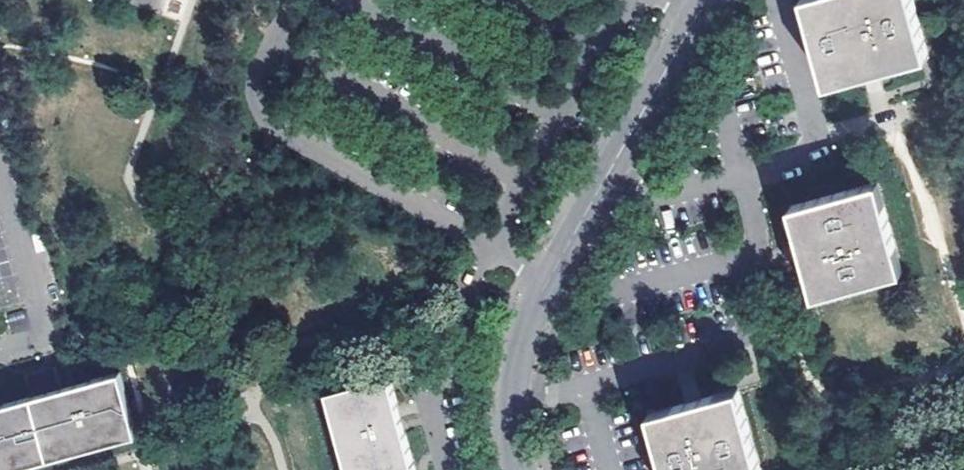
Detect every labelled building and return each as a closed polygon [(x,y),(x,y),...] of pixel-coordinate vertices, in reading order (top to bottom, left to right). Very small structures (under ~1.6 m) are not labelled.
[(878,70),(930,55),(914,0),(804,0),(828,84),(863,74),(869,72),(878,70)] [(869,72),(863,74),(868,92),(883,88),(878,70),(869,72)] [(877,183),(789,207),(799,242),(801,251),(804,259),(814,297),(902,272),(877,183)] [(782,247),(785,264),(804,259),(801,251),(799,242),(782,247)] [(62,391),(56,368),(27,375),(33,399),(49,394),(62,391)] [(62,391),(49,394),(33,399),(0,407),(0,469),(13,469),(138,437),(121,375),(62,391)] [(326,392),(347,469),(415,469),(399,412),(388,376),(326,392)] [(681,386),(685,404),(694,401),(701,399),(696,382),(681,386)] [(649,414),(664,469),(759,469),(738,390),(701,399),(694,401),(685,404),(649,414)]
